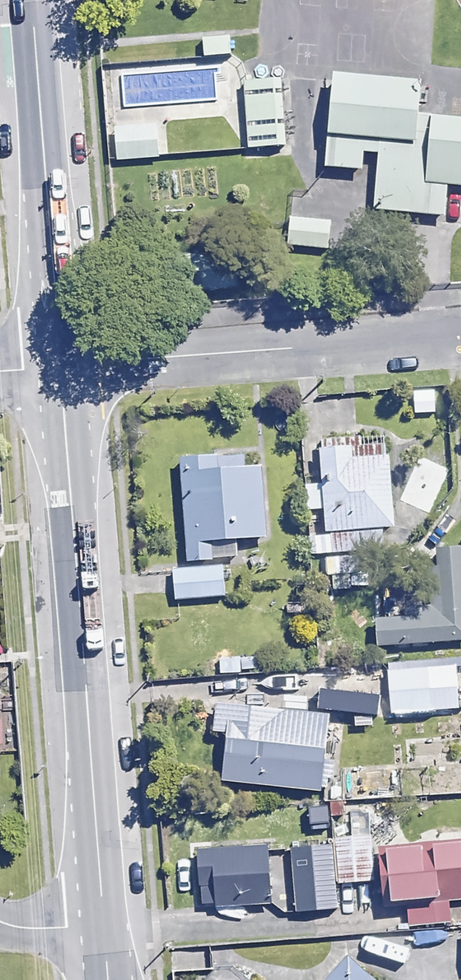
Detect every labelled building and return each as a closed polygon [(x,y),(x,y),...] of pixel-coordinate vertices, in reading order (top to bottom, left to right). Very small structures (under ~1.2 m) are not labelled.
[(220,28),(96,39),(98,64),(222,53),(220,28)] [(326,163),(377,168),(374,205),(456,212),(459,183),(460,183),(460,116),(426,113),(429,76),(334,68),(326,163)] [(277,79),(237,83),(243,149),(282,146),(277,79)] [(157,124),(113,128),(117,165),(161,161),(157,124)] [(329,219),(283,215),(281,251),(326,255),(329,219)] [(230,255),(177,259),(180,297),(233,293),(230,255)] [(320,452),(326,533),(398,527),(392,457),(356,460),(355,449),(320,452)] [(243,461),(173,466),(180,557),(205,555),(204,540),(249,537),(243,461)] [(448,468),(429,462),(424,479),(408,473),(398,505),(432,516),(448,468)] [(377,648),(460,640),(460,578),(459,559),(421,563),(426,614),(374,618),(377,648)] [(216,570),(170,575),(172,597),(218,592),(216,570)] [(432,713),(428,664),(388,667),(392,717),(432,713)] [(324,716),(219,710),(214,779),(320,786),(324,716)] [(365,822),(328,823),(329,885),(366,884),(365,822)] [(266,848),(198,852),(201,903),(215,902),(216,920),(270,916),(266,848)] [(388,856),(394,911),(405,910),(407,926),(449,921),(447,901),(460,899),(460,848),(388,856)] [(320,979),(372,979),(344,954),(320,979)]
